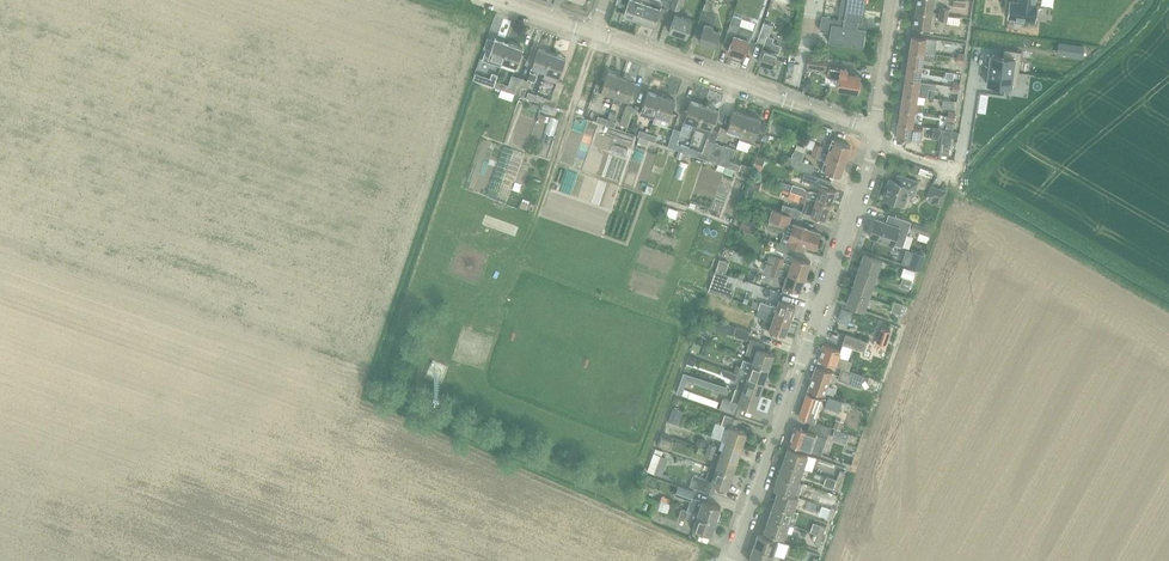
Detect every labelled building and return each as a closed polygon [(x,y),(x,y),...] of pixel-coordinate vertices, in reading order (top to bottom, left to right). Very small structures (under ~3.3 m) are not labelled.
[(624,15),(639,21),(646,0),(629,0),(624,15)] [(660,0),(646,0),(639,21),(655,26),(658,17),(664,19),(668,8),(671,0),(663,0),(662,1),(660,0)] [(671,7),(680,10),(684,0),(674,0),(671,7)] [(720,32),(712,29),(717,15),(710,12),(714,1),(712,0),(706,0),(698,22),(705,24),(699,41),(715,46),(720,32)] [(743,12),(753,15),(756,0),(746,0),(743,12)] [(779,6),(789,9),(792,0),(782,0),(779,6)] [(838,20),(822,17),(820,30),(830,31),(828,42),(863,47),(866,29),(861,28),(862,21),(863,21),(866,0),(841,0),(838,20)] [(932,13),(934,0),(918,0),(916,10),(932,13)] [(1007,17),(1014,18),(1014,22),(1023,23),(1024,20),(1036,21),(1038,5),(1035,4),(1036,0),(1019,0),(1018,2),(1009,1),(1007,17)] [(939,14),(948,15),(960,16),(961,10),(940,8),(939,14)] [(913,27),(925,29),(929,29),(932,13),(916,10),(913,27)] [(686,37),(690,25),(692,20),(675,14),(669,31),(686,37)] [(728,29),(724,40),(731,42),(728,51),(744,56),(748,45),(750,40),(753,31),(745,28),(739,26),(739,25),(741,18),(733,15),(730,22),(728,29)] [(764,43),(762,50),(758,61),(774,67),(781,45),(772,42),(774,38),(769,36),(773,25),(764,22),(757,41),(764,43)] [(912,36),(910,50),(935,54),(937,39),(912,36)] [(486,48),(482,59),(501,66),(503,62),(509,44),(495,39),(491,50),(486,48)] [(1058,42),(1057,53),(1070,55),(1071,44),(1058,42)] [(509,44),(503,62),(517,67),(519,60),(523,48),(509,44)] [(546,72),(552,53),(538,49),(532,67),(546,72)] [(991,55),(989,69),(1019,73),(1022,52),(1004,49),(1003,56),(991,55)] [(907,65),(922,67),(923,59),(934,61),(935,54),(910,50),(907,65)] [(560,76),(562,69),(566,58),(552,53),(546,72),(560,76)] [(827,59),(808,56),(807,66),(826,69),(827,59)] [(905,79),(920,81),(922,67),(907,65),(905,79)] [(848,70),(836,68),(828,67),(827,77),(839,79),(837,88),(858,91),(859,89),(860,90),(861,83),(860,83),(861,76),(847,74),(848,70)] [(989,69),(987,83),(1017,87),(1019,73),(989,69)] [(476,73),(474,79),(495,86),(497,81),(483,76),(476,73)] [(608,73),(602,91),(616,95),(622,77),(608,73)] [(497,81),(495,86),(504,89),(515,93),(520,78),(512,75),(509,85),(497,81)] [(620,104),(622,98),(629,100),(636,82),(622,77),(616,95),(613,102),(620,104)] [(521,78),(515,94),(524,97),(529,81),(521,78)] [(905,79),(903,94),(917,96),(928,97),(929,88),(935,89),(936,84),(920,81),(905,79)] [(804,80),(803,87),(811,89),(812,81),(804,80)] [(564,83),(557,81),(550,100),(537,95),(536,101),(556,108),(564,83)] [(536,101),(537,95),(528,92),(526,97),(536,101)] [(648,92),(640,114),(654,119),(662,96),(648,92)] [(916,103),(917,96),(903,94),(901,108),(915,110),(923,112),(924,105),(916,103)] [(980,94),(977,112),(985,113),(988,95),(980,94)] [(676,101),(662,96),(654,119),(654,120),(667,124),(669,119),(676,101)] [(942,108),(954,109),(955,101),(943,100),(942,108)] [(691,101),(684,119),(682,126),(696,131),(696,130),(705,106),(691,101)] [(626,105),(620,124),(621,124),(628,126),(633,112),(634,107),(626,105)] [(718,111),(705,106),(696,130),(708,134),(707,139),(702,152),(690,148),(688,153),(709,160),(715,142),(719,132),(712,129),(718,111)] [(898,123),(913,125),(914,120),(915,110),(901,108),(898,123)] [(610,110),(607,119),(605,125),(615,128),(617,122),(613,121),(616,112),(610,110)] [(730,122),(727,129),(741,134),(748,116),(734,111),(730,122)] [(540,113),(537,120),(544,123),(546,116),(540,113)] [(598,116),(596,122),(605,125),(607,119),(598,116)] [(741,134),(740,139),(753,144),(755,138),(762,141),(764,135),(768,125),(761,123),(761,121),(748,116),(741,134)] [(562,138),(566,119),(558,117),(554,136),(562,138)] [(946,130),(953,131),(954,124),(947,122),(946,130)] [(923,127),(898,123),(896,137),(921,141),(923,127)] [(927,128),(925,139),(935,141),(938,130),(927,128)] [(668,146),(688,153),(690,148),(677,143),(681,131),(674,129),(668,146)] [(941,142),(939,158),(948,160),(948,157),(951,141),(953,131),(946,130),(943,130),(942,139),(944,139),(943,143),(941,142)] [(640,131),(638,136),(647,140),(649,134),(640,131)] [(649,134),(647,140),(656,143),(656,142),(658,137),(649,134)] [(532,147),(534,140),(522,136),(520,143),(532,147)] [(823,146),(815,144),(816,142),(806,139),(804,147),(821,152),(823,146)] [(827,155),(845,161),(850,146),(832,140),(827,155)] [(715,142),(709,160),(718,164),(725,166),(726,166),(729,168),(731,162),(736,150),(715,142)] [(579,143),(576,151),(589,156),(592,148),(579,143)] [(820,153),(821,152),(804,147),(813,150),(811,156),(825,161),(822,170),(840,176),(845,161),(827,155),(820,153)] [(641,152),(634,183),(642,185),(649,153),(641,152)] [(760,172),(763,165),(765,158),(757,156),(755,162),(756,163),(754,170),(760,172)] [(792,158),(789,166),(811,174),(814,165),(803,161),(803,162),(792,158)] [(687,161),(684,177),(692,179),(696,163),(687,161)] [(734,169),(738,171),(740,165),(731,162),(729,168),(734,169)] [(718,164),(716,169),(723,172),(725,166),(718,164)] [(726,166),(723,173),(731,176),(734,169),(729,168),(726,166)] [(802,180),(817,185),(819,177),(805,172),(802,180)] [(913,196),(914,193),(918,182),(901,176),(899,183),(889,179),(883,198),(904,205),(908,194),(913,196)] [(751,179),(749,187),(758,191),(761,183),(751,179)] [(801,195),(802,195),(830,205),(835,190),(821,185),(818,193),(776,179),(774,185),(785,189),(790,191),(801,195)] [(647,185),(645,192),(650,194),(653,187),(647,185)] [(656,186),(654,194),(661,196),(662,187),(656,186)] [(932,203),(940,206),(941,206),(946,191),(931,186),(928,195),(934,197),(932,203)] [(790,191),(788,197),(799,201),(801,195),(790,191)] [(802,195),(800,200),(806,202),(802,212),(811,215),(814,216),(825,220),(830,205),(802,195)] [(780,211),(799,218),(802,211),(783,204),(780,211)] [(669,207),(666,215),(675,218),(678,210),(669,207)] [(790,217),(772,210),(768,219),(770,220),(767,226),(785,232),(790,217)] [(693,225),(698,227),(701,215),(696,214),(693,225)] [(869,237),(889,244),(893,245),(893,244),(902,247),(911,222),(904,220),(893,216),(890,224),(876,219),(869,237)] [(756,223),(743,218),(740,228),(753,232),(756,223)] [(929,236),(931,229),(914,223),(911,231),(929,236)] [(820,233),(809,229),(794,224),(786,245),(803,251),(806,244),(815,248),(820,233)] [(788,247),(777,243),(775,249),(786,253),(788,247)] [(733,247),(730,256),(740,259),(743,251),(733,247)] [(910,265),(919,269),(923,255),(914,252),(913,254),(910,253),(905,255),(904,259),(906,264),(910,265)] [(770,254),(766,263),(773,265),(805,276),(810,261),(799,257),(794,256),(790,264),(783,262),(784,258),(777,256),(770,254)] [(882,261),(863,255),(859,267),(877,274),(882,261)] [(720,259),(716,272),(724,274),(728,262),(720,259)] [(773,265),(769,274),(778,277),(779,274),(787,276),(783,286),(800,291),(805,276),(773,265)] [(855,280),(873,286),(877,274),(859,267),(855,280)] [(913,280),(915,273),(903,269),(901,276),(903,277),(901,282),(911,285),(913,280)] [(716,272),(709,291),(722,296),(728,276),(724,274),(716,272)] [(851,292),(869,298),(873,286),(855,280),(851,292)] [(911,285),(901,282),(899,287),(909,290),(911,285)] [(864,311),(869,298),(851,292),(846,304),(864,311)] [(795,305),(784,301),(780,299),(777,307),(753,299),(751,306),(759,309),(790,320),(795,305)] [(904,304),(894,301),(891,311),(900,314),(904,304)] [(785,335),(790,320),(759,309),(757,315),(772,321),(769,330),(785,335)] [(850,312),(842,309),(839,319),(847,322),(850,312)] [(736,327),(733,335),(747,339),(749,331),(736,327)] [(881,328),(876,341),(886,345),(891,331),(881,328)] [(892,328),(888,343),(899,346),(903,331),(892,328)] [(842,344),(865,352),(868,342),(846,334),(842,344)] [(754,358),(752,363),(768,369),(773,355),(762,351),(764,344),(750,340),(745,355),(754,358)] [(852,361),(838,357),(841,350),(823,344),(818,360),(842,368),(849,370),(852,361)] [(689,356),(686,363),(693,365),(696,358),(689,356)] [(743,360),(741,367),(743,367),(741,374),(763,382),(768,369),(752,363),(743,360)] [(734,372),(741,374),(743,367),(737,365),(734,372)] [(833,372),(827,370),(816,366),(808,389),(825,395),(833,372)] [(864,375),(849,370),(842,368),(838,379),(860,387),(864,375)] [(722,375),(728,377),(738,381),(736,388),(759,396),(763,382),(741,374),(734,372),(725,369),(722,375)] [(726,386),(683,372),(676,393),(682,395),(687,380),(725,392),(726,386)] [(759,396),(736,388),(731,401),(723,399),(719,409),(739,416),(743,406),(754,410),(759,396)] [(689,398),(717,407),(718,403),(691,393),(689,398)] [(799,417),(811,421),(815,422),(823,398),(807,393),(799,417)] [(828,398),(825,407),(839,412),(842,402),(828,398)] [(678,410),(673,408),(668,420),(674,422),(678,410)] [(683,409),(679,420),(689,422),(692,411),(683,409)] [(726,441),(741,447),(746,433),(735,429),(738,419),(725,415),(722,424),(725,425),(720,439),(726,441)] [(789,444),(810,451),(821,455),(827,437),(831,428),(815,422),(811,421),(807,430),(795,426),(789,444)] [(835,429),(832,438),(846,443),(849,434),(835,429)] [(672,440),(661,435),(657,444),(662,446),(663,442),(670,445),(672,440)] [(702,447),(708,449),(708,450),(715,453),(717,445),(704,441),(702,447)] [(741,447),(726,441),(724,447),(721,455),(736,460),(741,447)] [(667,457),(662,456),(664,451),(656,448),(654,453),(647,472),(661,476),(667,457)] [(783,462),(803,468),(808,455),(788,448),(783,462)] [(712,459),(715,453),(708,450),(706,456),(712,459)] [(721,455),(717,468),(732,473),(736,460),(721,455)] [(778,475),(798,482),(803,468),(783,462),(778,475)] [(694,475),(690,486),(713,494),(716,484),(727,488),(732,473),(717,468),(710,466),(705,479),(694,475)] [(839,470),(836,480),(841,482),(845,472),(839,470)] [(778,490),(794,495),(798,482),(778,475),(774,489),(778,490)] [(640,490),(644,492),(648,482),(643,480),(640,490)] [(833,489),(838,491),(841,482),(836,480),(833,489)] [(694,491),(678,486),(675,495),(690,500),(687,510),(716,521),(721,507),(702,501),(692,497),(694,491)] [(813,494),(824,496),(825,488),(815,486),(813,494)] [(773,504),(793,511),(798,497),(794,495),(778,490),(773,504)] [(833,502),(830,508),(835,510),(839,501),(835,499),(834,499),(833,502)] [(660,502),(658,509),(665,512),(668,504),(661,501),(660,502)] [(789,524),(793,511),(773,504),(769,517),(789,524)] [(685,517),(695,520),(693,528),(711,535),(716,521),(687,510),(681,508),(678,518),(684,520),(685,517)] [(827,518),(832,520),(835,510),(830,508),(827,518)] [(784,538),(789,524),(769,517),(764,531),(784,538)] [(821,525),(818,534),(823,536),(826,527),(821,525)] [(814,544),(819,545),(823,536),(818,534),(814,533),(812,539),(815,541),(814,544)] [(778,540),(769,537),(758,534),(753,547),(773,554),(778,540)] [(773,554),(753,547),(748,560),(771,560),(773,554)]
